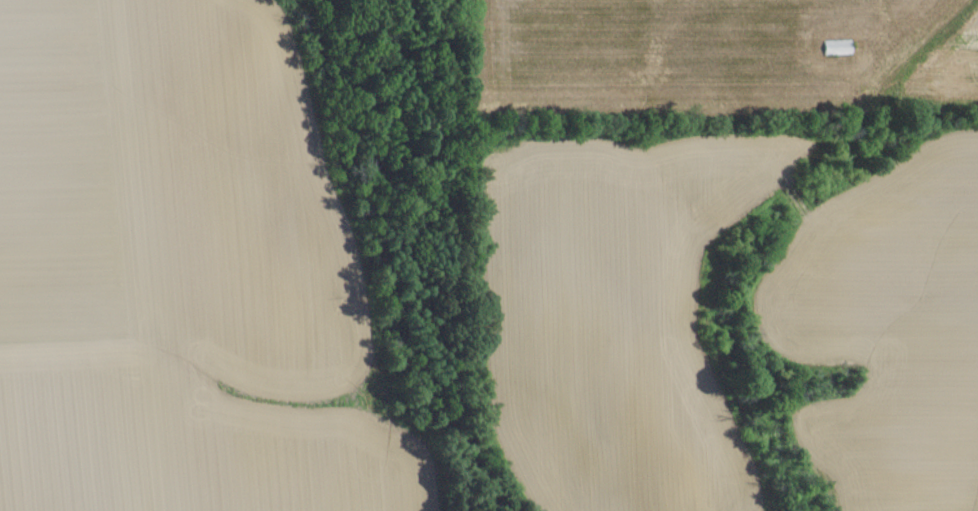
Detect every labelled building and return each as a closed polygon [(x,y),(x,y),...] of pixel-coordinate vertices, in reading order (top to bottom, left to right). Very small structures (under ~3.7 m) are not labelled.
[(819,43),(820,58),(847,57),(846,42),(819,43)]
